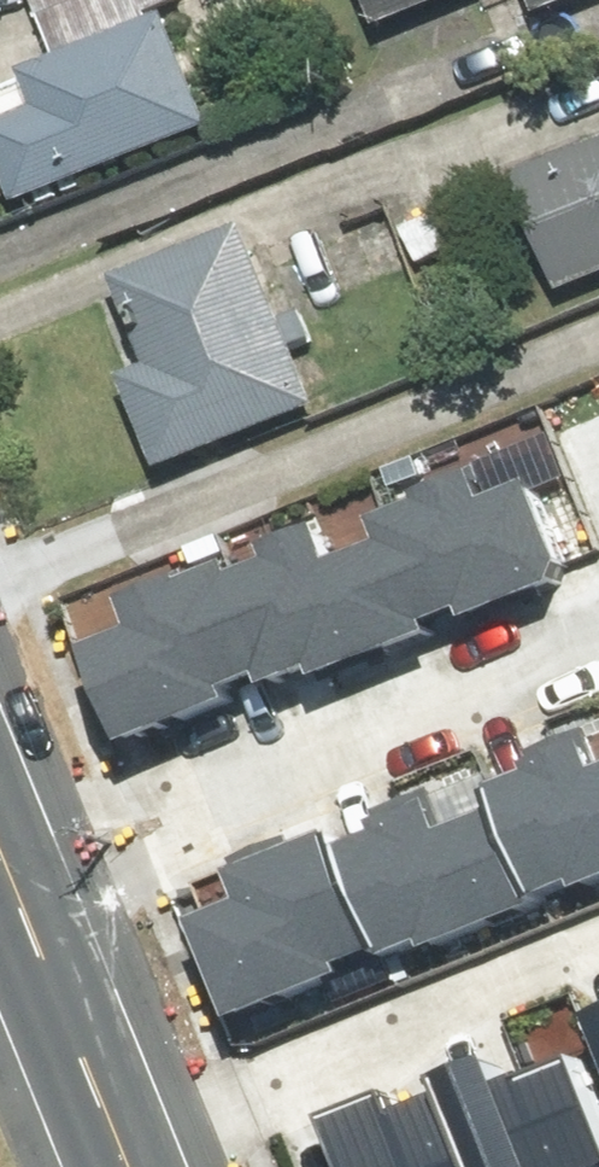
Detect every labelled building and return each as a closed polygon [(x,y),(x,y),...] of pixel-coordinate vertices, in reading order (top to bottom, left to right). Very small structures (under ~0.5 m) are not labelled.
[(384,36),(474,0),(369,0),(384,36)] [(544,18),(589,0),(537,0),(544,18)] [(23,204),(217,127),(173,15),(29,72),(43,109),(0,126),(0,145),(23,204)] [(567,293),(598,281),(598,141),(520,172),(567,293)] [(325,407),(254,226),(125,275),(161,368),(131,379),(166,468),(325,407)] [(385,536),(414,618),(454,604),(458,616),(557,581),(521,480),(478,495),(469,470),(373,503),(385,536)] [(263,556),(216,572),(251,670),(257,688),(419,631),(414,618),(385,536),(320,559),(306,520),(256,538),(263,556)] [(123,622),(75,639),(109,736),(221,696),(216,682),(251,670),(216,572),(211,557),(112,591),(123,622)] [(489,816),(522,903),(598,874),(598,764),(584,770),(573,741),(474,778),(489,816)] [(375,825),(338,838),(383,956),(522,903),(489,816),(441,835),(424,791),(370,812),(375,825)] [(236,909),(189,926),(223,1016),(383,956),(338,838),(226,881),(236,909)] [(598,1065),(598,1005),(578,1013),(598,1065)] [(429,1094),(459,1166),(568,1166),(598,1154),(598,1146),(562,1059),(489,1090),(475,1057),(422,1079),(429,1094)] [(313,1129),(329,1166),(459,1166),(429,1094),(388,1111),(384,1100),(313,1129)]
